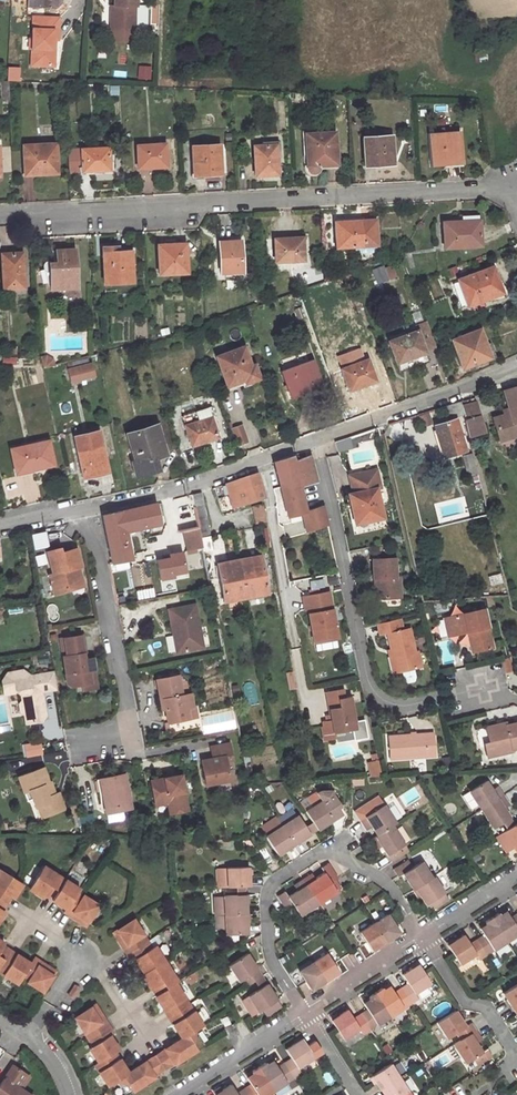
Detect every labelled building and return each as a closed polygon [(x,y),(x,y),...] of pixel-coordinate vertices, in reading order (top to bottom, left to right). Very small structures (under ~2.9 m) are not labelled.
[(115,14),(110,14),(110,29),(134,29),(135,7),(137,7),(137,0),(114,0),(113,6),(116,6),(115,14)] [(32,16),(31,38),(31,47),(30,64),(50,65),(51,39),(54,39),(57,39),(58,16),(32,16)] [(476,51),(476,60),(488,59),(488,51),(476,51)] [(336,131),(306,132),(307,165),(308,168),(310,170),(312,171),(313,171),(315,170),(317,169),(319,167),(319,164),(338,164),(336,131)] [(460,134),(430,135),(432,166),(445,165),(444,162),(460,161),(461,159),(460,134)] [(393,136),(364,137),(366,165),(377,165),(377,161),(394,160),(393,136)] [(55,143),(23,145),(24,171),(34,171),(34,174),(57,172),(55,143)] [(167,143),(137,145),(138,168),(167,166),(167,143)] [(218,144),(191,146),(193,175),(220,174),(218,144)] [(277,144),(256,145),(256,161),(255,161),(256,176),(278,175),(277,144)] [(68,172),(116,169),(116,153),(111,153),(111,147),(67,149),(68,172)] [(478,214),(442,215),(442,246),(479,245),(478,214)] [(373,215),(355,215),(355,220),(334,221),(335,246),(375,244),(373,215)] [(302,237),(272,237),(273,260),(302,260),(302,237)] [(239,240),(217,241),(219,272),(241,271),(239,240)] [(182,243),(156,245),(158,273),(184,272),(182,243)] [(74,287),(71,249),(52,250),(53,266),(46,267),(47,289),(74,287)] [(116,249),(101,250),(103,283),(131,282),(129,251),(116,252),(116,249)] [(0,253),(0,257),(2,288),(23,287),(21,251),(0,253)] [(492,267),(457,278),(465,304),(500,293),(492,267)] [(388,270),(373,276),(375,284),(391,279),(388,270)] [(427,322),(413,327),(415,331),(387,342),(396,365),(424,354),(423,352),(435,347),(427,322)] [(479,330),(450,340),(461,369),(473,365),(472,362),(489,356),(479,330)] [(243,345),(215,356),(226,384),(244,377),(245,381),(259,376),(254,363),(251,364),(243,345)] [(358,348),(337,356),(342,368),(339,369),(348,391),(375,381),(367,358),(363,360),(358,348)] [(424,354),(396,365),(398,372),(427,361),(424,354)] [(39,357),(42,368),(52,365),(51,360),(45,356),(39,357)] [(314,362),(284,372),(290,390),(320,380),(314,362)] [(88,364),(66,369),(69,381),(91,375),(88,364)] [(320,380),(290,390),(291,396),(322,386),(320,380)] [(493,418),(499,441),(516,436),(516,387),(503,391),(510,413),(493,418)] [(451,405),(455,416),(465,415),(462,406),(461,401),(451,405)] [(466,421),(480,417),(476,403),(462,406),(465,415),(466,421)] [(211,408),(184,416),(187,425),(184,426),(191,447),(216,438),(214,433),(219,431),(211,408)] [(470,436),(485,432),(480,417),(466,421),(470,436)] [(456,419),(435,425),(445,457),(466,450),(456,419)] [(243,425),(231,428),(236,446),(248,443),(243,425)] [(145,452),(158,448),(155,440),(159,438),(156,426),(124,436),(132,464),(147,460),(145,452)] [(96,434),(72,440),(82,479),(105,473),(96,434)] [(47,441),(9,447),(13,467),(29,464),(30,469),(51,465),(47,441)] [(474,454),(465,456),(470,476),(479,474),(474,454)] [(310,455),(292,461),(293,466),(297,483),(298,488),(316,482),(310,455)] [(291,457),(275,462),(277,471),(293,466),(292,461),(291,457)] [(29,464),(13,467),(15,475),(30,471),(30,469),(29,464)] [(297,483),(293,466),(277,471),(280,488),(297,483)] [(352,494),(347,496),(356,525),(383,518),(374,489),(378,488),(373,471),(347,477),(352,494)] [(106,476),(105,473),(82,479),(83,482),(106,476)] [(224,484),(232,508),(252,501),(264,499),(256,474),(224,484)] [(297,483),(280,488),(287,519),(303,512),(298,488),(297,483)] [(198,531),(208,529),(201,494),(192,495),(198,529),(198,531)] [(174,503),(179,532),(184,531),(198,529),(192,495),(177,499),(174,503)] [(111,565),(130,561),(125,533),(124,526),(140,523),(141,529),(159,525),(156,504),(102,517),(111,565)] [(261,504),(252,505),(255,523),(261,522),(261,526),(265,525),(261,504)] [(303,512),(307,530),(325,524),(322,506),(303,512)] [(128,532),(141,529),(140,523),(124,526),(125,533),(128,532)] [(198,529),(184,531),(187,551),(193,550),(201,548),(200,539),(198,531),(198,529)] [(210,537),(208,529),(198,531),(200,539),(209,537),(210,537)] [(34,549),(47,547),(44,532),(31,534),(34,549)] [(202,551),(211,550),(209,537),(200,539),(201,548),(202,551)] [(201,548),(193,550),(196,573),(205,572),(202,551),(201,548)] [(66,587),(82,582),(80,574),(76,572),(75,569),(78,568),(81,568),(75,550),(61,554),(60,550),(46,554),(53,576),(49,577),(54,596),(67,592),(66,587)] [(44,554),(35,556),(37,566),(46,564),(44,554)] [(399,598),(397,577),(394,578),(392,558),(370,560),(371,580),(377,580),(379,600),(399,598)] [(267,594),(260,561),(250,563),(249,559),(238,561),(245,599),(267,594)] [(228,567),(218,569),(226,603),(245,599),(238,561),(228,563),(228,567)] [(67,592),(84,588),(82,582),(66,587),(67,592)] [(126,586),(111,589),(113,599),(127,596),(126,586)] [(306,607),(312,640),(336,636),(327,589),(300,595),(303,608),(306,607)] [(166,610),(170,634),(177,633),(180,652),(202,648),(193,605),(166,610)] [(466,633),(473,631),(476,642),(468,643),(471,653),(492,648),(482,609),(442,619),(447,637),(466,633)] [(392,656),(396,675),(400,674),(401,682),(404,684),(412,682),(414,679),(412,671),(419,670),(415,653),(412,654),(407,631),(402,632),(397,633),(394,621),(376,626),(378,637),(386,635),(389,652),(390,657),(392,656)] [(466,633),(468,643),(476,642),(473,631),(466,633)] [(170,634),(174,653),(180,652),(177,633),(170,634)] [(84,661),(83,655),(86,655),(83,636),(64,639),(66,650),(61,651),(67,686),(69,688),(81,686),(91,685),(89,671),(95,670),(93,659),(84,661)] [(386,652),(391,676),(396,675),(392,656),(390,657),(389,652),(386,652)] [(506,672),(512,671),(510,658),(504,659),(506,672)] [(82,693),(98,690),(95,670),(89,671),(91,685),(81,686),(82,693)] [(14,691),(20,696),(21,701),(25,705),(26,712),(23,716),(24,725),(40,723),(45,717),(43,703),(40,702),(39,693),(56,690),(53,673),(30,677),(22,671),(6,674),(0,681),(3,695),(13,693),(14,691)] [(155,679),(161,710),(165,709),(168,723),(189,719),(186,708),(192,707),(189,693),(181,695),(177,675),(155,679)] [(333,736),(343,735),(343,732),(351,731),(350,728),(353,728),(347,696),(342,697),(340,687),(324,690),(327,706),(328,706),(330,718),(322,719),(323,724),(320,725),(323,738),(333,736)] [(18,706),(19,713),(23,716),(26,712),(25,705),(21,701),(18,706)] [(197,717),(194,707),(192,707),(186,708),(189,719),(197,717)] [(511,747),(512,750),(516,749),(516,724),(507,726),(500,728),(499,725),(487,727),(490,743),(492,750),(511,747)] [(334,739),(352,736),(351,731),(343,732),(343,735),(333,736),(334,739)] [(390,760),(435,757),(433,736),(425,737),(425,734),(388,737),(390,760)] [(25,757),(42,754),(40,741),(23,744),(25,757)] [(205,784),(228,779),(224,760),(232,759),(228,742),(213,745),(213,747),(216,757),(211,758),(200,761),(205,784)] [(487,758),(513,754),(512,750),(511,747),(492,750),(490,743),(484,744),(487,758)] [(371,770),(372,774),(381,774),(377,758),(372,759),(372,762),(368,763),(370,771),(371,770)] [(28,792),(31,801),(33,809),(36,808),(41,807),(44,817),(63,811),(57,794),(51,797),(42,770),(17,779),(22,794),(28,792)] [(101,794),(104,812),(128,807),(121,773),(97,778),(101,794)] [(186,810),(179,775),(149,780),(147,780),(152,801),(153,801),(164,799),(165,803),(167,814),(186,810)] [(486,777),(464,791),(475,810),(481,806),(503,792),(497,782),(492,786),(486,777)] [(320,798),(303,808),(310,820),(315,827),(332,817),(344,809),(330,788),(321,788),(316,791),(320,798)] [(22,794),(25,803),(31,801),(28,792),(22,794)] [(481,806),(493,825),(501,819),(510,814),(503,805),(509,801),(503,792),(481,806)] [(72,815),(77,814),(75,803),(69,805),(70,811),(68,812),(68,816),(72,815)] [(383,804),(359,818),(365,827),(369,824),(375,834),(392,823),(394,822),(383,804)] [(304,825),(296,813),(295,814),(290,806),(275,815),(280,823),(292,842),(308,832),(304,825)] [(108,823),(124,820),(123,813),(106,816),(108,823)] [(501,819),(506,826),(514,821),(510,814),(501,819)] [(274,815),(259,825),(264,833),(280,823),(275,815),(274,815)] [(513,845),(512,846),(516,852),(516,819),(514,821),(506,826),(503,829),(513,845)] [(304,825),(308,832),(315,827),(310,820),(304,825)] [(264,834),(275,853),(292,842),(280,823),(264,833),(264,834)] [(386,853),(404,841),(392,823),(375,834),(369,838),(375,847),(380,844),(386,853)] [(393,867),(398,874),(404,870),(414,886),(415,886),(433,874),(422,858),(413,864),(409,857),(393,867)] [(301,878),(317,902),(335,890),(330,881),(337,877),(327,862),(320,866),(323,871),(314,877),(311,873),(301,878)] [(77,885),(42,863),(29,885),(42,894),(44,892),(64,905),(63,907),(85,921),(97,901),(75,887),(77,885)] [(246,886),(251,885),(250,867),(218,868),(218,887),(237,886),(246,886)] [(0,868),(0,913),(2,909),(1,908),(8,897),(9,898),(20,880),(0,868)] [(415,886),(426,902),(429,900),(434,907),(449,897),(434,874),(433,874),(415,886)] [(295,889),(286,895),(283,890),(277,894),(286,910),(293,905),(299,913),(317,902),(301,878),(292,884),(295,889)] [(237,894),(246,894),(246,886),(237,886),(237,894)] [(225,914),(246,912),(246,894),(237,894),(224,895),(214,895),(214,914),(225,914)] [(504,909),(497,914),(495,912),(490,916),(506,939),(516,931),(516,912),(516,911),(509,916),(504,909)] [(225,914),(226,933),(247,932),(246,912),(225,914)] [(373,922),(384,940),(384,941),(391,936),(400,931),(388,912),(373,922)] [(483,919),(484,922),(478,925),(483,932),(476,937),(485,952),(506,939),(490,916),(483,919)] [(125,918),(106,933),(126,958),(129,956),(139,968),(137,969),(184,1028),(161,1046),(172,1059),(207,1032),(196,1018),(202,1014),(166,969),(169,967),(147,941),(145,943),(125,918)] [(359,930),(371,949),(384,941),(384,940),(373,922),(359,930)] [(459,962),(474,951),(478,957),(485,952),(476,937),(469,941),(463,932),(447,943),(459,962)] [(0,939),(0,970),(17,980),(21,974),(41,987),(54,968),(32,955),(29,961),(1,944),(3,941),(0,939)] [(247,951),(229,964),(240,980),(243,978),(247,984),(255,979),(262,974),(247,951)] [(312,961),(324,979),(338,970),(326,952),(312,961)] [(298,969),(304,979),(310,988),(324,979),(312,961),(298,969)] [(417,996),(414,990),(430,980),(419,962),(402,972),(407,981),(400,985),(410,1001),(417,996)] [(260,986),(267,981),(262,974),(255,979),(260,986)] [(260,986),(249,993),(260,1009),(263,1007),(267,1014),(281,1004),(267,981),(260,986)] [(502,991),(511,1005),(516,1001),(516,982),(502,991)] [(393,990),(389,983),(382,987),(381,985),(374,990),(389,1014),(410,1001),(400,985),(393,990)] [(80,988),(75,985),(70,993),(75,996),(80,988)] [(367,995),(368,997),(362,1001),(366,1007),(359,1012),(369,1026),(389,1014),(374,990),(367,995)] [(95,1004),(76,1019),(95,1044),(93,1046),(103,1059),(100,1061),(116,1081),(122,1076),(133,1089),(167,1063),(156,1049),(136,1066),(120,1047),(123,1045),(112,1031),(115,1029),(95,1004)] [(359,1012),(353,1016),(348,1007),(331,1018),(343,1036),(359,1026),(362,1031),(369,1026),(359,1012)] [(437,1019),(447,1036),(456,1030),(460,1037),(476,1027),(471,1020),(466,1023),(455,1007),(437,1019)] [(226,1029),(231,1038),(240,1032),(235,1024),(226,1029)] [(452,1042),(464,1062),(473,1056),(477,1063),(493,1053),(489,1046),(482,1050),(477,1040),(481,1037),(476,1027),(460,1037),(452,1042)] [(301,1070),(298,1065),(314,1054),(302,1036),(286,1047),(291,1055),(284,1059),(293,1074),(301,1070)] [(172,1059),(161,1046),(156,1049),(167,1063),(172,1059)] [(277,1064),(272,1057),(266,1061),(265,1059),(258,1064),(273,1088),(293,1074),(284,1059),(277,1064)] [(400,1076),(391,1062),(372,1074),(381,1088),(400,1076)] [(20,1088),(16,1085),(24,1072),(11,1064),(0,1080),(0,1094),(31,1094),(20,1088)] [(251,1068),(252,1070),(246,1074),(250,1081),(243,1086),(249,1094),(262,1094),(273,1088),(258,1064),(251,1068)] [(16,1085),(20,1088),(28,1075),(24,1072),(16,1085)] [(408,1089),(400,1076),(381,1088),(386,1094),(400,1094),(408,1089)] [(230,1082),(214,1092),(216,1094),(249,1094),(243,1086),(236,1090),(230,1082)]
